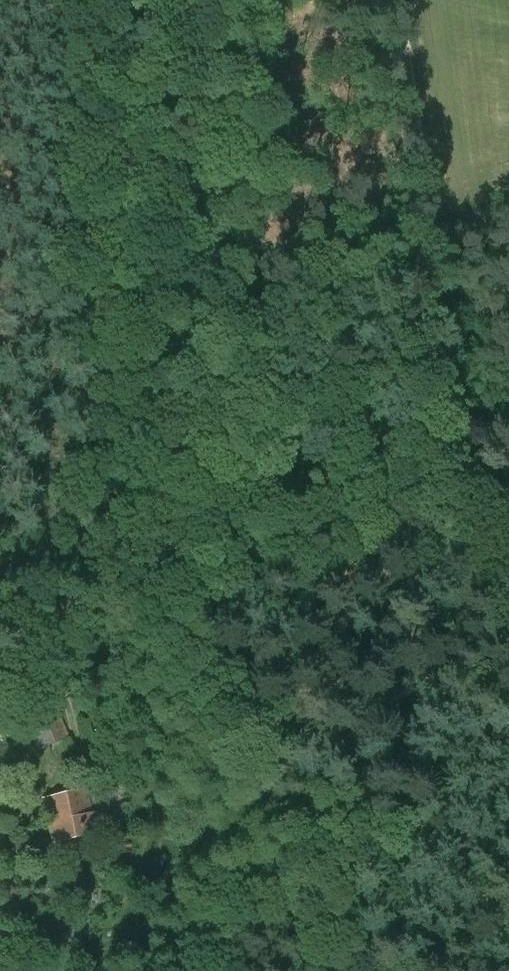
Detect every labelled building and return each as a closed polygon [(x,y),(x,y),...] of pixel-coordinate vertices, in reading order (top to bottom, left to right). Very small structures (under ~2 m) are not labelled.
[(26,712),(40,750),(70,737),(55,702),(26,712)] [(95,812),(93,813),(87,789),(44,798),(54,843),(100,833),(95,812)]
